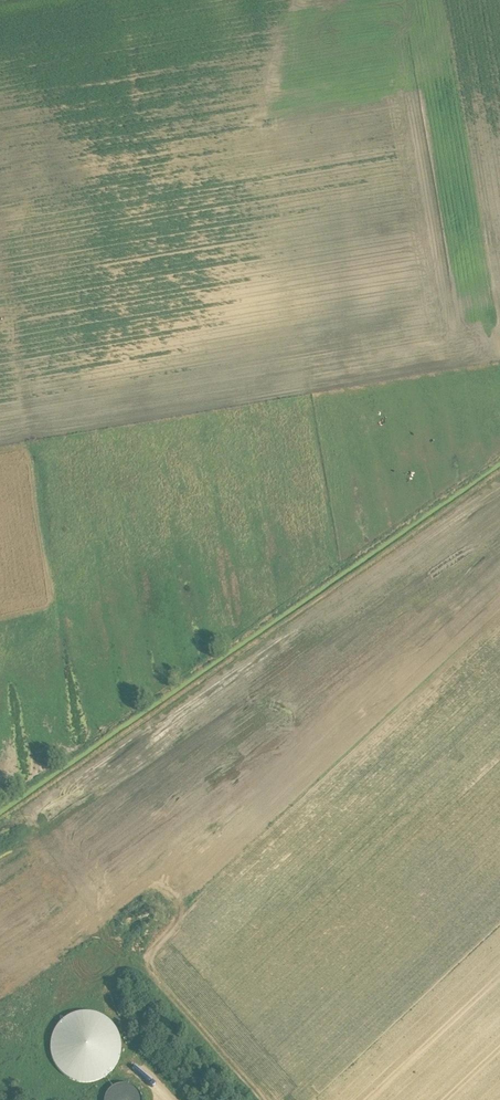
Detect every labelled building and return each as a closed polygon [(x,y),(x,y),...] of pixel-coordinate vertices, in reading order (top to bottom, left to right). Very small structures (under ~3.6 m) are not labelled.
[(144,1088),(112,1083),(110,1099),(142,1099),(144,1088)]
